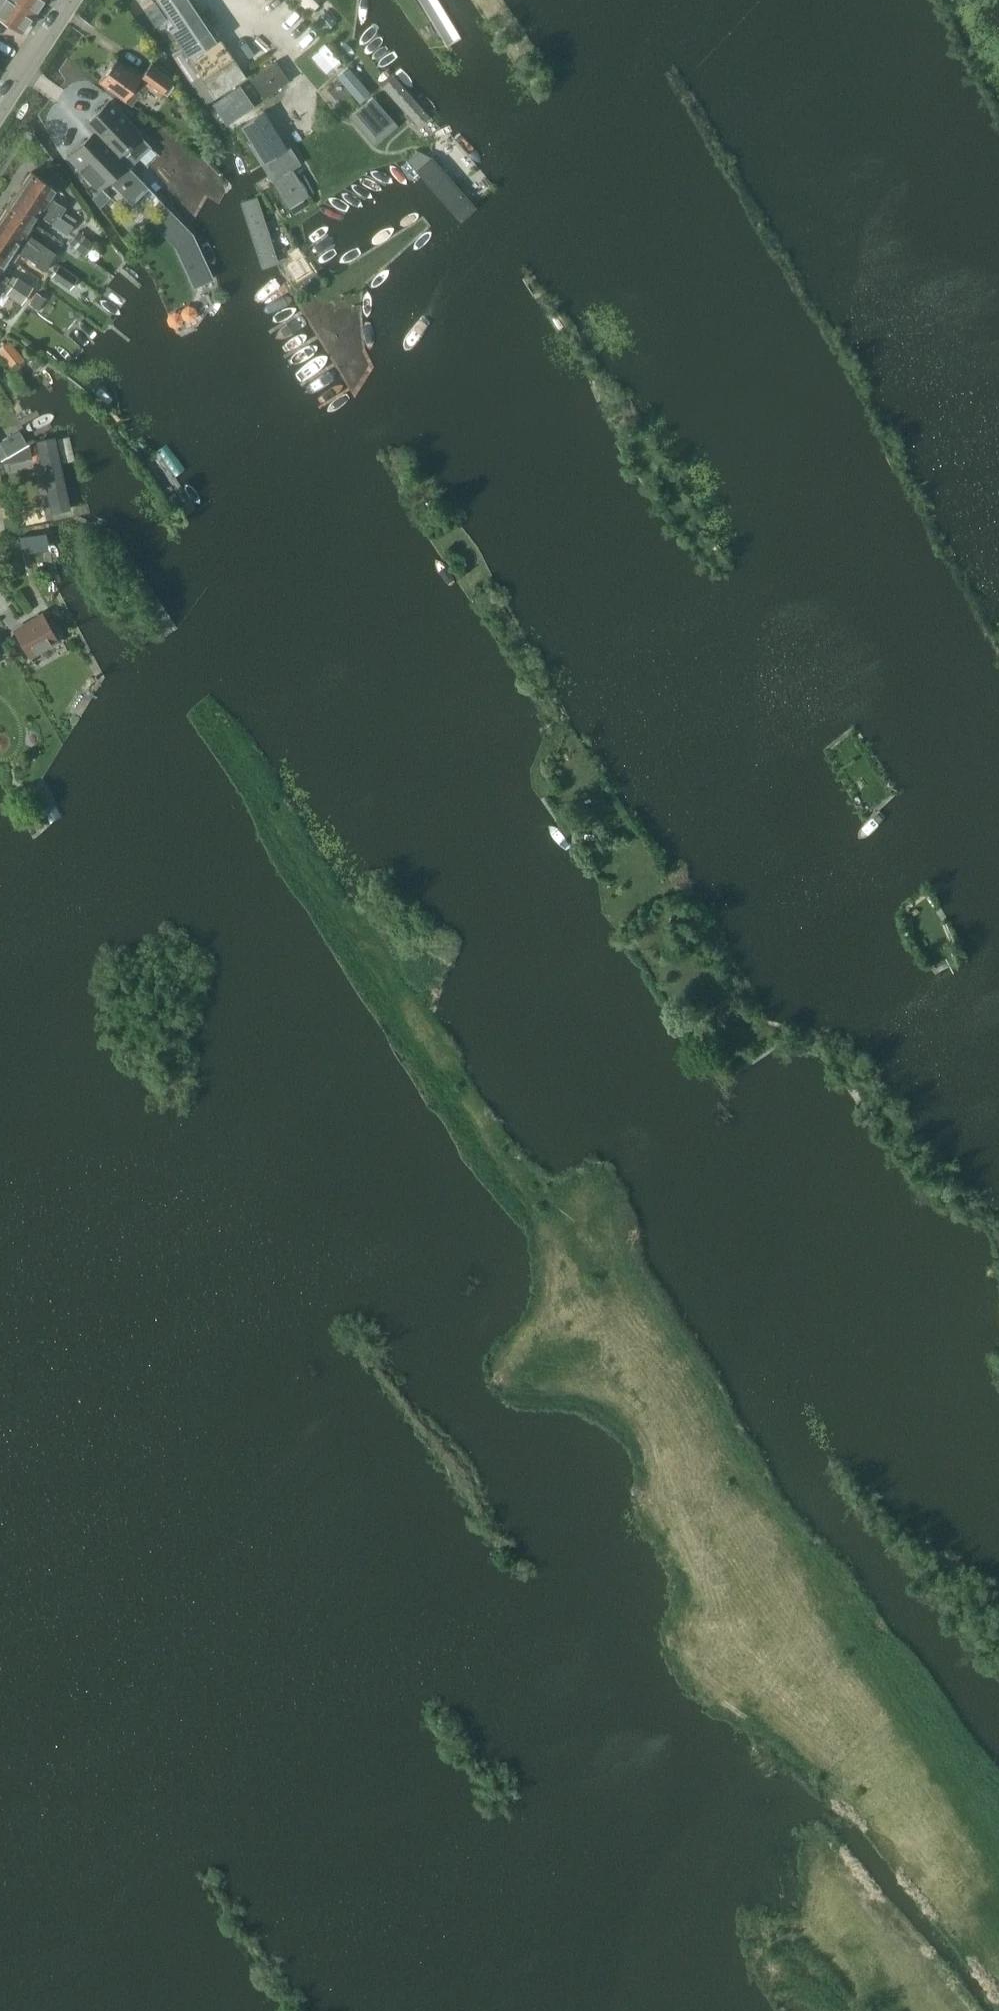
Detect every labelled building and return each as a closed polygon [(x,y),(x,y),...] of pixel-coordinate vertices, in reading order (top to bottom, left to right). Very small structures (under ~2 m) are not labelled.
[(23,31),(35,14),(17,0),(0,0),(0,15),(23,31)] [(35,14),(45,0),(17,0),(35,14)] [(239,82),(247,76),(220,36),(217,38),(191,0),(158,0),(179,31),(174,34),(183,47),(172,54),(206,104),(239,82)] [(128,67),(116,58),(100,80),(133,104),(139,95),(142,97),(149,88),(160,96),(164,91),(168,94),(175,84),(171,81),(173,78),(152,62),(143,74),(130,64),(128,67)] [(276,60),(251,78),(265,97),(289,79),(276,60)] [(348,66),(337,75),(359,100),(370,90),(348,66)] [(389,93),(420,129),(433,118),(402,81),(389,93)] [(240,86),(214,103),(228,122),(253,105),(240,86)] [(373,96),(349,116),(375,145),(398,125),(373,96)] [(87,122),(95,131),(128,164),(131,162),(122,153),(129,147),(139,158),(152,146),(109,101),(87,122)] [(267,114),(266,111),(242,125),(252,142),(263,160),(287,145),(267,114)] [(150,187),(128,164),(95,131),(69,156),(99,186),(107,178),(133,204),(150,187)] [(433,156),(418,169),(461,218),(476,205),(433,156)] [(292,169),(273,181),(289,207),(309,195),(292,169)] [(20,189),(74,225),(78,219),(64,210),(67,207),(52,197),(58,189),(32,171),(20,189)] [(68,234),(74,225),(20,189),(8,207),(34,224),(42,213),(45,215),(44,217),(68,234)] [(244,210),(259,257),(276,251),(260,204),(244,210)] [(51,260),(56,252),(31,235),(30,236),(27,235),(34,224),(8,207),(0,219),(0,226),(51,260)] [(11,259),(17,249),(37,262),(35,264),(44,270),(51,260),(0,226),(0,251),(11,259)] [(80,230),(70,243),(86,255),(95,242),(80,230)] [(11,259),(0,251),(0,277),(28,295),(34,286),(18,276),(17,277),(12,274),(10,277),(2,272),(11,259)] [(60,265),(53,276),(70,288),(78,276),(60,265)] [(28,295),(0,277),(0,296),(3,291),(22,304),(28,295)] [(39,309),(46,297),(38,292),(30,303),(39,309)] [(13,368),(24,359),(10,341),(0,349),(0,353),(13,368)] [(53,513),(70,509),(56,438),(39,442),(53,513)] [(33,457),(29,443),(0,461),(0,463),(33,457)] [(36,534),(19,536),(22,556),(39,554),(36,534)] [(43,613),(15,630),(31,656),(58,640),(43,613)]
